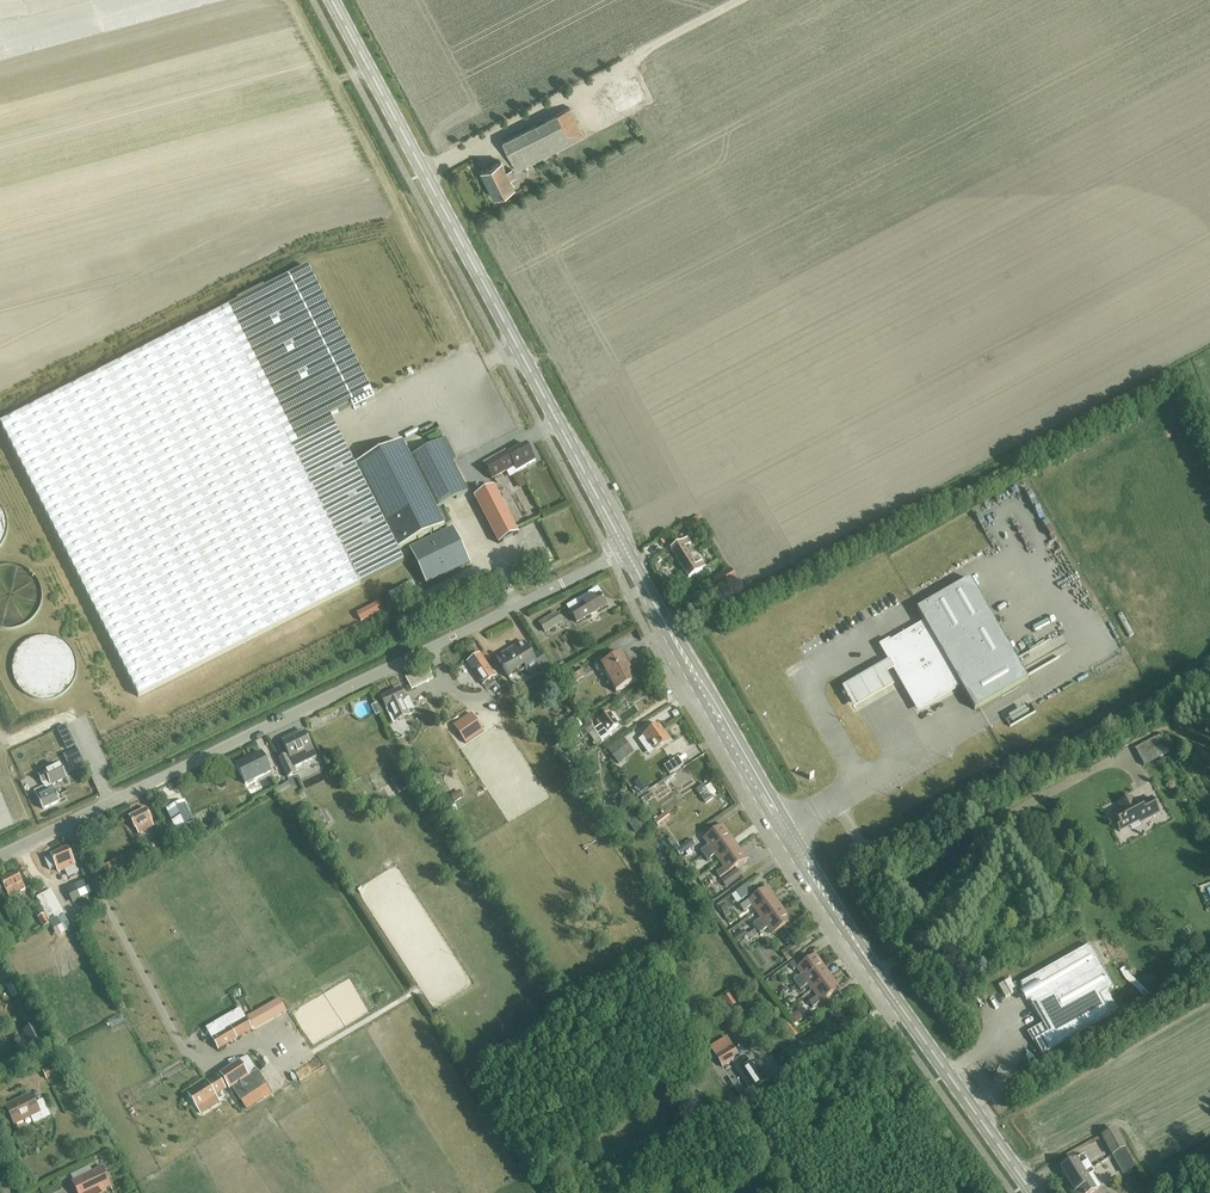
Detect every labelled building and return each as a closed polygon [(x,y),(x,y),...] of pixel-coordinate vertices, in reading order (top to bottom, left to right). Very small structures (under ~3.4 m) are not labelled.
[(502,140),(516,168),(584,134),(570,106),(502,140)] [(481,171),(494,197),(514,187),(501,161),(481,171)] [(0,423),(0,424),(139,697),(404,563),(398,551),(444,527),(435,510),(468,494),(441,442),(409,458),(401,442),(366,461),(355,466),(355,467),(355,466),(334,425),(329,416),(372,395),(307,267),(0,423)] [(492,480),(532,457),(526,445),(507,455),(505,452),(483,464),(492,480)] [(1016,478),(1020,490),(1034,485),(1030,473),(1016,478)] [(1000,501),(998,498),(1010,491),(1006,485),(984,498),(990,508),(997,503),(996,503),(1000,501)] [(474,497),(498,544),(518,534),(493,487),(474,497)] [(1042,509),(1046,516),(1053,513),(1050,506),(1042,509)] [(685,529),(690,536),(702,529),(698,522),(685,529)] [(1051,530),(1052,538),(1062,536),(1060,528),(1051,530)] [(409,550),(426,585),(469,564),(453,529),(409,550)] [(679,563),(690,556),(684,548),(690,544),(687,539),(670,549),(679,563)] [(690,556),(679,563),(688,578),(705,568),(702,562),(696,566),(690,556)] [(967,559),(918,581),(926,598),(975,576),(967,559)] [(14,629),(25,625),(35,617),(40,606),(41,594),(37,582),(29,573),(18,567),(5,567),(0,568),(0,628),(2,628),(14,629)] [(730,570),(712,580),(720,593),(738,582),(730,570)] [(960,686),(974,710),(1027,680),(969,579),(917,610),(924,622),(885,645),(883,650),(891,662),(895,670),(916,707),(920,708),(960,686)] [(567,606),(576,623),(606,606),(596,589),(567,606)] [(541,623),(547,633),(562,623),(557,613),(541,623)] [(37,697),(49,698),(61,694),(70,686),(75,675),(76,663),(72,651),(64,642),(53,636),(41,636),(29,640),(20,648),(14,659),(14,671),(18,683),(26,692),(37,697)] [(539,652),(531,657),(522,642),(496,658),(509,679),(512,677),(510,674),(523,666),(528,674),(537,668),(540,672),(549,667),(539,652)] [(479,654),(467,662),(482,684),(494,676),(479,654)] [(615,693),(636,681),(621,654),(606,663),(604,660),(601,659),(598,660),(596,662),(595,665),(595,668),(597,670),(600,671),(603,670),(615,693)] [(891,662),(840,691),(852,712),(892,689),(884,676),(895,670),(891,662)] [(433,679),(440,676),(434,664),(427,668),(414,674),(414,673),(405,678),(411,690),(419,686),(420,686),(433,680),(433,679)] [(578,669),(572,673),(568,668),(557,677),(562,684),(566,681),(570,686),(583,677),(578,669)] [(409,699),(404,701),(399,689),(380,698),(386,710),(392,724),(409,716),(407,712),(413,709),(409,699)] [(344,705),(355,701),(353,695),(342,699),(344,705)] [(611,736),(609,733),(618,727),(608,713),(596,721),(599,726),(594,729),(590,724),(578,731),(582,738),(593,731),(600,743),(611,736)] [(471,714),(453,726),(465,744),(483,732),(471,714)] [(648,743),(654,751),(668,741),(657,725),(643,735),(643,736),(638,741),(643,747),(648,743)] [(75,746),(65,726),(58,730),(67,750),(75,746)] [(278,760),(286,778),(297,774),(294,768),(315,758),(304,733),(282,743),(288,755),(278,760)] [(607,751),(617,763),(631,751),(622,739),(607,751)] [(673,765),(688,754),(679,742),(664,753),(673,765)] [(1157,743),(1148,747),(1152,754),(1161,750),(1157,743)] [(261,753),(236,766),(245,785),(270,772),(261,753)] [(44,789),(36,792),(44,810),(59,803),(51,786),(66,779),(60,765),(37,775),(44,789)] [(390,782),(399,795),(408,789),(399,776),(390,782)] [(576,784),(582,794),(592,788),(586,777),(576,784)] [(696,785),(699,790),(708,785),(705,779),(696,785)] [(636,788),(641,795),(654,787),(649,780),(636,788)] [(274,791),(276,795),(291,785),(289,781),(274,791)] [(640,800),(644,806),(654,799),(650,793),(640,800)] [(1137,799),(1133,802),(1130,798),(1118,804),(1120,808),(1113,812),(1117,821),(1114,822),(1120,832),(1129,827),(1128,824),(1137,819),(1140,824),(1159,813),(1151,798),(1140,804),(1137,799)] [(184,802),(166,810),(177,834),(195,826),(184,802)] [(637,824),(645,819),(635,804),(628,808),(637,824)] [(658,827),(683,808),(680,804),(675,808),(674,806),(663,815),(662,814),(654,821),(658,827)] [(848,808),(843,811),(847,819),(853,816),(848,808)] [(130,816),(138,834),(153,827),(145,809),(130,816)] [(310,817),(318,831),(328,825),(320,811),(310,817)] [(154,827),(161,844),(168,841),(160,824),(154,827)] [(703,856),(730,837),(722,825),(703,839),(708,846),(700,851),(703,856)] [(672,837),(667,841),(671,847),(672,846),(675,851),(676,851),(679,856),(695,845),(691,839),(679,848),(672,837)] [(719,861),(738,848),(730,837),(703,856),(707,861),(715,855),(719,861)] [(58,872),(74,865),(67,849),(67,848),(50,855),(50,856),(51,856),(58,872)] [(738,848),(719,861),(723,868),(715,873),(719,879),(746,859),(738,848)] [(102,868),(109,881),(123,873),(116,860),(102,868)] [(721,881),(725,887),(741,876),(736,870),(721,881)] [(8,897),(24,889),(16,872),(0,880),(0,881),(8,897)] [(64,885),(77,913),(95,904),(82,876),(64,885)] [(735,892),(741,901),(754,892),(748,884),(735,892)] [(756,912),(775,899),(767,887),(740,907),(743,912),(751,906),(756,912)] [(37,898),(55,932),(67,925),(63,917),(64,917),(50,891),(37,898)] [(756,929),(783,910),(775,899),(756,912),(760,919),(752,924),(756,929)] [(718,906),(726,917),(731,914),(723,903),(718,906)] [(783,910),(756,929),(759,934),(767,928),(772,935),(791,921),(783,910)] [(43,929),(50,925),(45,915),(37,919),(43,929)] [(735,944),(747,935),(743,930),(731,939),(735,944)] [(747,935),(735,944),(747,936),(750,941),(757,936),(754,931),(747,936),(747,935)] [(781,953),(785,959),(800,948),(796,942),(781,953)] [(1034,1041),(1042,1056),(1111,1017),(1099,996),(1113,989),(1089,946),(1020,985),(1048,1033),(1034,1041)] [(795,984),(822,964),(815,955),(808,959),(804,954),(789,965),(793,970),(796,968),(801,975),(793,981),(795,984)] [(812,990),(831,976),(822,964),(795,984),(800,990),(808,985),(812,990)] [(1003,975),(1010,989),(1022,983),(1015,969),(1003,975)] [(831,976),(812,990),(816,997),(809,1003),(812,1008),(839,988),(831,976)] [(12,999),(20,995),(14,982),(5,986),(12,999)] [(729,998),(736,997),(734,987),(727,989),(729,998)] [(796,1001),(793,997),(784,1003),(787,1008),(796,1001)] [(277,998),(267,1004),(275,1017),(285,1011),(277,998)] [(240,1009),(206,1029),(212,1040),(218,1050),(230,1044),(237,1040),(253,1031),(246,1019),(240,1009)] [(798,1013),(792,1017),(796,1023),(802,1019),(798,1013)] [(35,1027),(24,1032),(33,1049),(44,1044),(35,1027)] [(744,1057),(739,1061),(738,1059),(739,1058),(731,1045),(714,1056),(722,1068),(731,1062),(739,1073),(738,1074),(750,1093),(766,1082),(753,1063),(750,1066),(744,1057)] [(232,1088),(258,1073),(248,1057),(220,1075),(230,1090),(232,1088)] [(42,1071),(46,1079),(58,1074),(54,1065),(42,1071)] [(258,1073),(232,1089),(240,1103),(268,1085),(259,1072),(258,1073)] [(217,1076),(187,1095),(197,1110),(216,1097),(216,1096),(225,1090),(217,1076)] [(43,1102),(36,1105),(31,1095),(6,1107),(14,1124),(30,1116),(34,1125),(50,1116),(43,1102)] [(1102,1140),(1112,1158),(1123,1151),(1114,1133),(1102,1140)] [(1086,1176),(1087,1177),(1092,1174),(1083,1159),(1077,1163),(1076,1161),(1060,1170),(1070,1185),(1070,1186),(1086,1176)] [(98,1191),(110,1186),(102,1169),(72,1183),(77,1192),(99,1192),(98,1191)] [(1087,1177),(1086,1176),(1070,1186),(1070,1185),(1067,1187),(1070,1192),(1092,1192),(1095,1191),(1087,1177)] [(1133,1192),(1150,1192),(1145,1184),(1132,1191),(1133,1192)]
